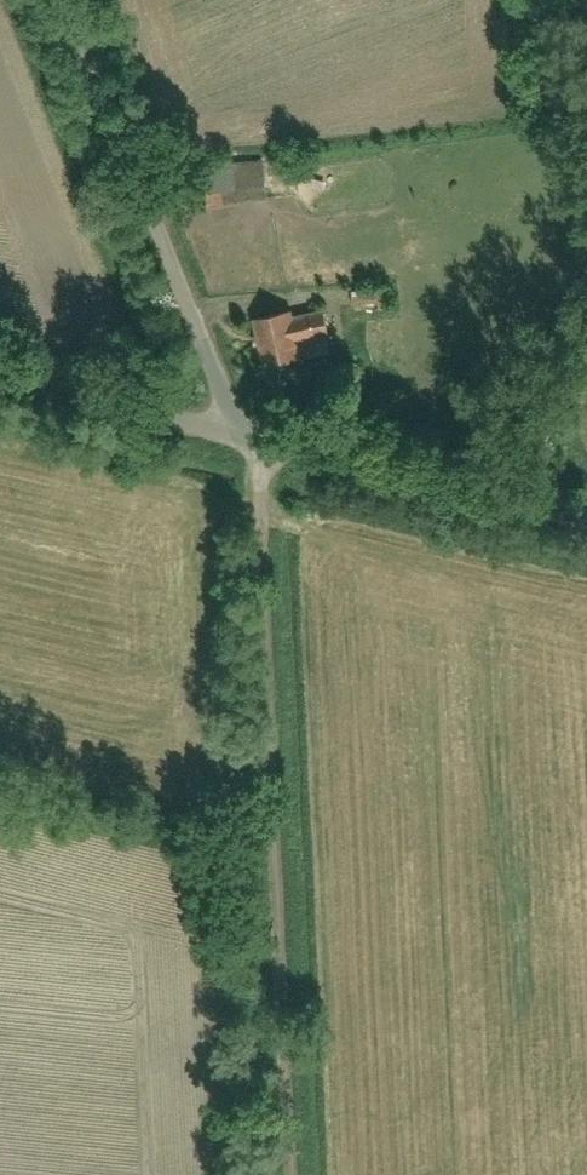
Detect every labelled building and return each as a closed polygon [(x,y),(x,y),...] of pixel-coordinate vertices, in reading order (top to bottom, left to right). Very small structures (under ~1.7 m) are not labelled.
[(304,306),(249,316),(259,369),(305,360),(300,337),(329,332),(324,309),(306,313),(304,306)]
